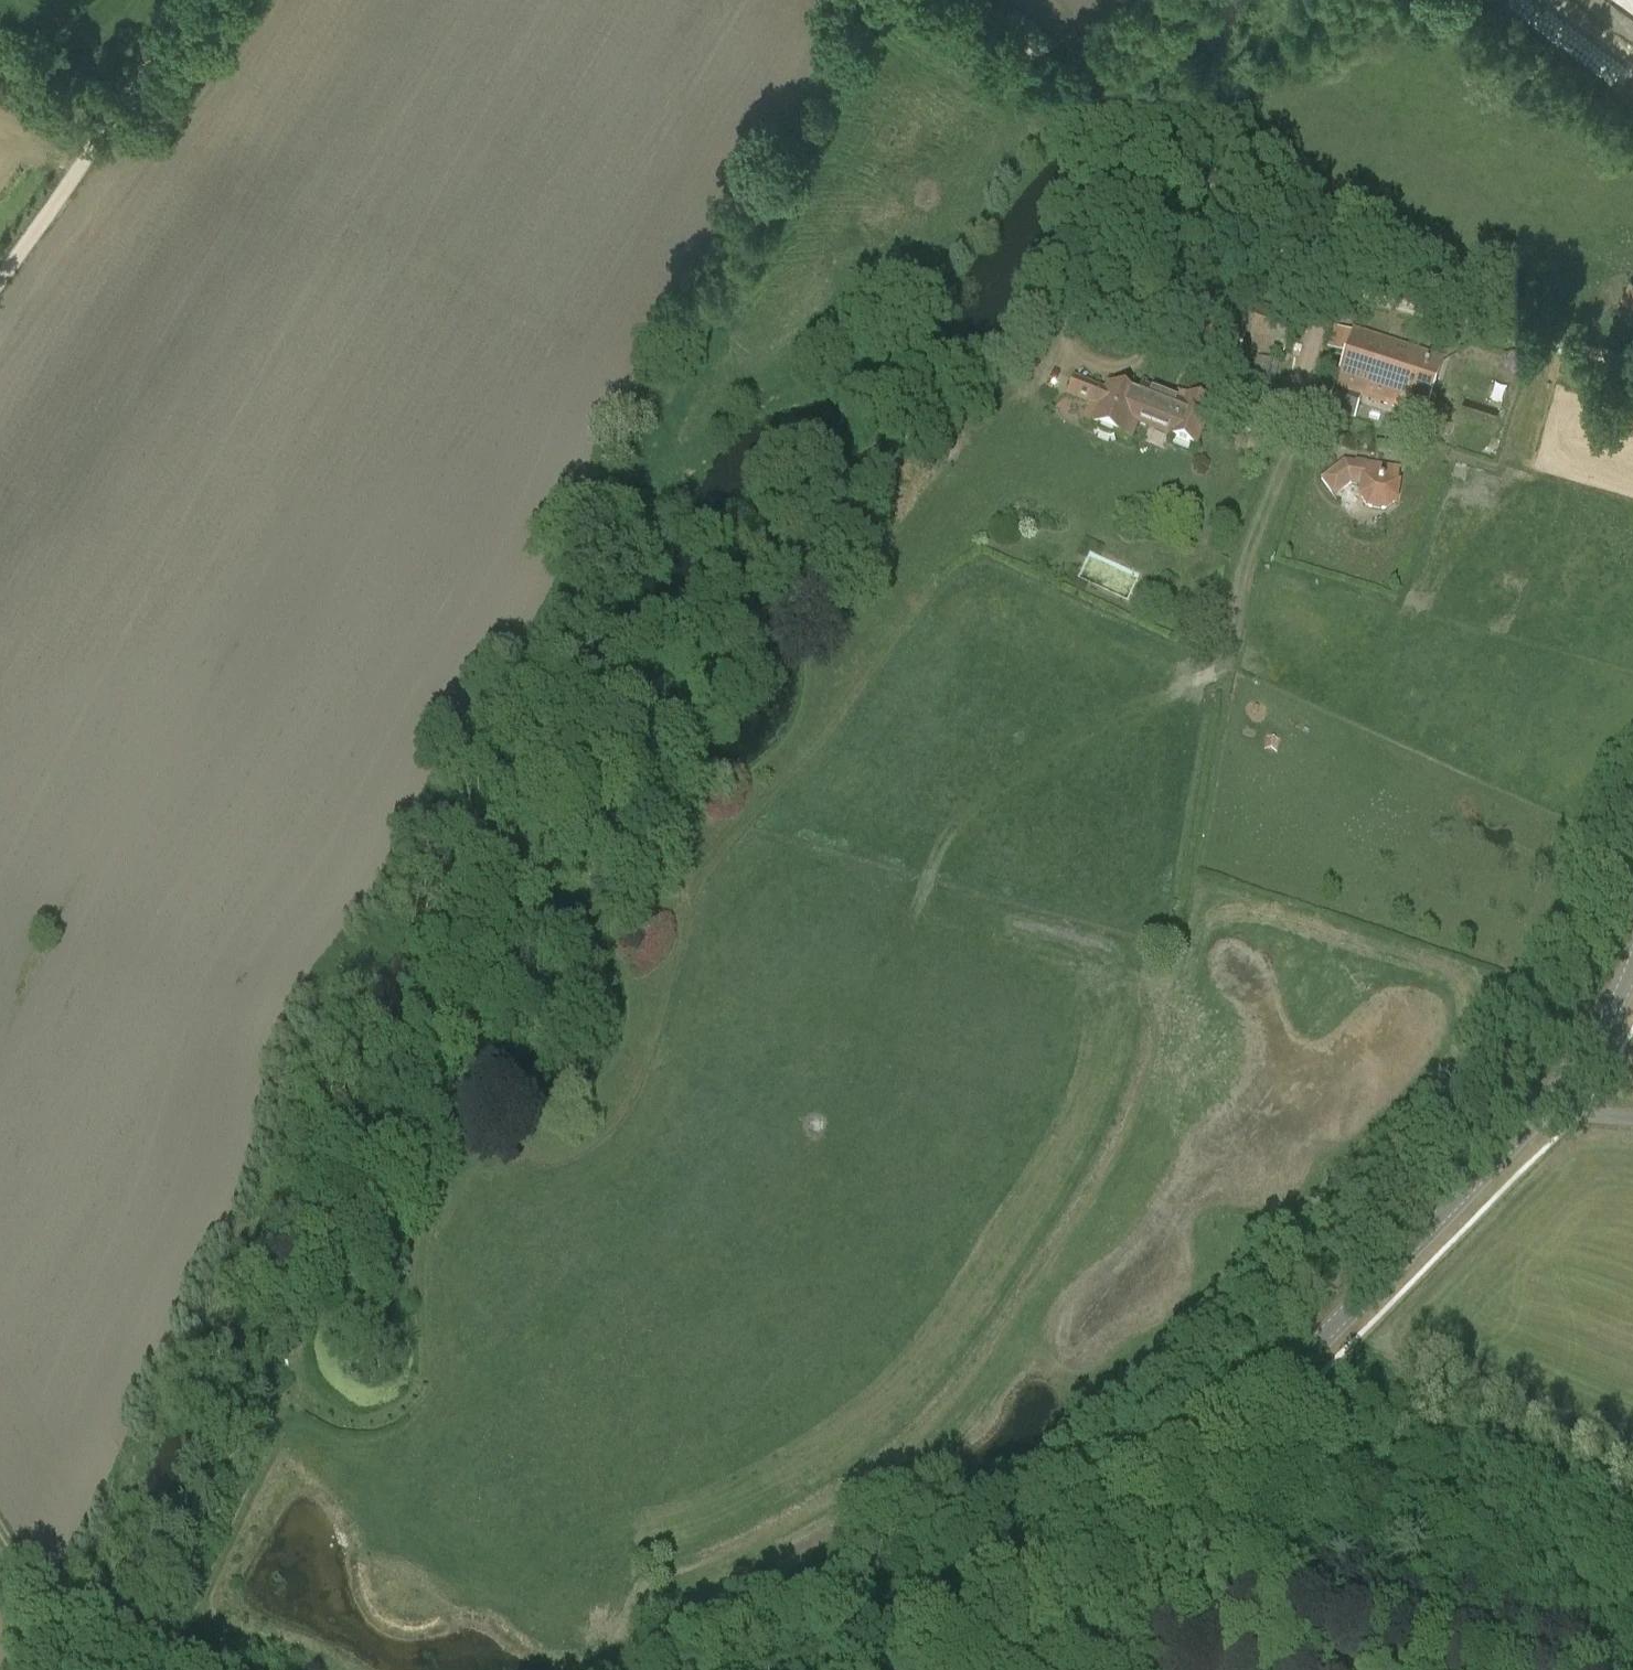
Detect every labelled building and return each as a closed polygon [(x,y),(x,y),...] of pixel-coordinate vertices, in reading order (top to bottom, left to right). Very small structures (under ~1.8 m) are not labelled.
[(1255,304),(1248,326),(1241,349),(1281,363),(1296,315),(1269,307),(1268,308),(1255,304)] [(1353,331),(1328,410),(1355,419),(1361,398),(1423,418),(1442,360),(1353,331)] [(1241,412),(1264,418),(1278,369),(1256,362),(1241,412)] [(1175,440),(1195,448),(1211,408),(1186,398),(1184,402),(1142,385),(1137,397),(1109,385),(1106,393),(1073,380),(1067,396),(1100,409),(1092,427),(1098,430),(1097,433),(1099,436),(1110,441),(1113,440),(1114,436),(1129,442),(1136,424),(1148,429),(1151,420),(1179,431),(1175,440)] [(1349,485),(1362,487),(1361,499),(1368,509),(1383,510),(1395,503),(1398,472),(1356,465),(1356,466),(1344,464),(1322,482),(1333,497),(1349,485)] [(1338,1390),(1346,1392),(1348,1386),(1340,1383),(1338,1390)]
